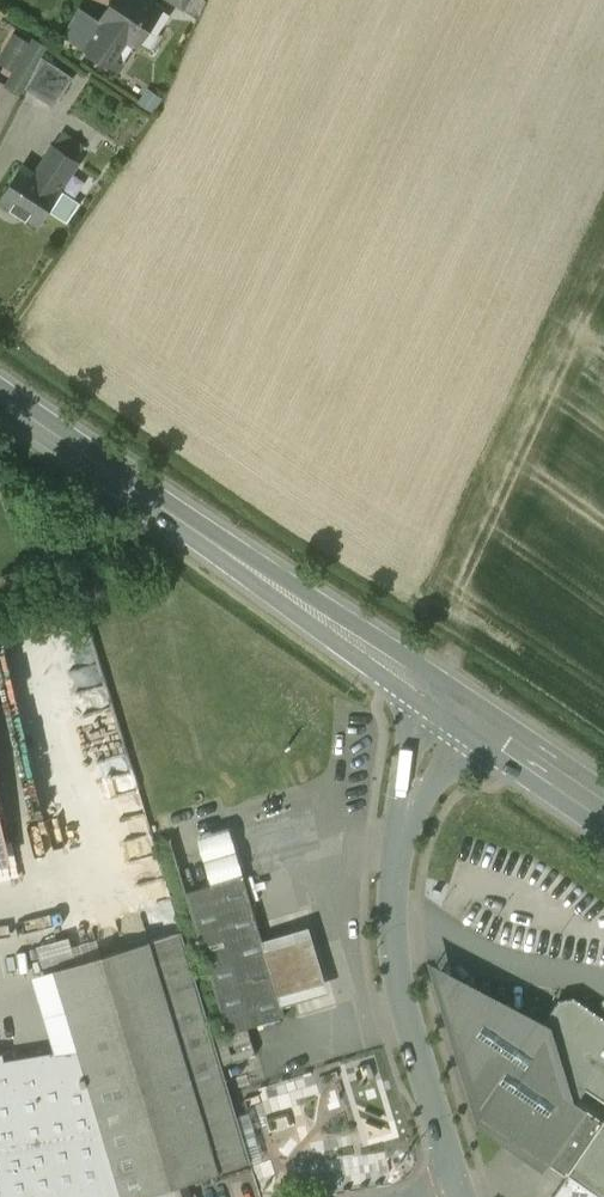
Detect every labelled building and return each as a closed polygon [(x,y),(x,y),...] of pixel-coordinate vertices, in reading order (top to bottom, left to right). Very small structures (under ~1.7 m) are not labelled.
[(100,21),(102,22),(85,46),(112,64),(128,40),(139,47),(151,29),(157,33),(169,15),(163,11),(164,10),(149,0),(114,0),(100,21)] [(184,9),(190,0),(170,0),(184,9)] [(33,44),(17,34),(1,61),(17,72),(8,86),(24,95),(26,89),(43,57),(48,47),(36,39),(33,44)] [(75,78),(43,57),(26,89),(55,108),(75,78)] [(33,170),(22,163),(0,196),(0,200),(39,225),(81,161),(77,159),(86,145),(61,128),(33,170)] [(199,838),(213,884),(244,875),(231,829),(199,838)] [(265,943),(244,875),(213,884),(185,893),(228,1034),(248,1028),(286,1016),(283,1005),(265,943)] [(56,968),(80,1047),(125,1196),(136,1196),(252,1162),(182,930),(56,968)] [(308,932),(265,943),(283,1005),(324,994),(308,932)] [(547,1021),(550,1026),(546,1032),(438,976),(481,1117),(567,1175),(569,1172),(603,1121),(603,1026),(573,1005),(564,1006),(559,1013),(559,1012),(547,1021)] [(228,1034),(216,1037),(225,1064),(257,1055),(248,1028),(228,1034)] [(5,1060),(4,1053),(0,1054),(0,1196),(125,1196),(80,1047),(5,1060)] [(569,1172),(603,1196),(603,1121),(569,1172)]
